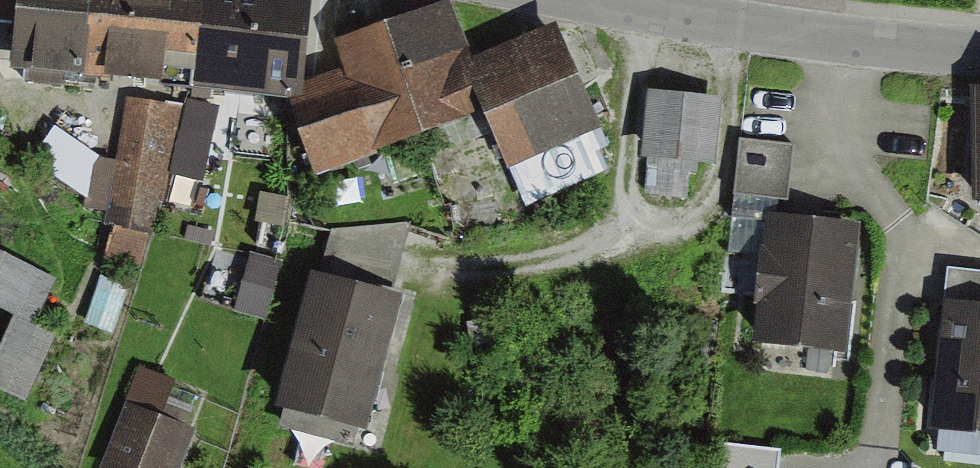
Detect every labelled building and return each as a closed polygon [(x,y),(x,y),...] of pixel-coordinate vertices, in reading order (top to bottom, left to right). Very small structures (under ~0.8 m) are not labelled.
[(281,106),(295,88),(307,0),(0,0),(0,70),(281,106)] [(437,7),(322,45),(326,79),(295,88),(281,106),(267,129),(293,179),(457,129),(482,176),(582,137),(538,33),(456,58),(437,7)] [(973,93),(967,199),(979,200),(979,93),(973,93)] [(722,102),(646,95),(640,166),(715,173),(722,102)] [(169,116),(124,107),(98,240),(143,249),(169,116)] [(739,142),(733,200),(788,206),(794,148),(739,142)] [(754,353),(846,363),(861,233),(769,223),(754,353)] [(237,313),(266,319),(280,257),(252,250),(237,313)] [(0,254),(0,312),(14,319),(0,350),(0,396),(25,407),(56,337),(33,327),(56,282),(0,254)] [(944,298),(979,302),(979,270),(947,267),(944,298)] [(275,419),(366,442),(401,304),(310,281),(275,419)] [(979,433),(979,302),(944,298),(930,428),(979,433)] [(127,408),(105,467),(182,467),(195,433),(127,408)]
